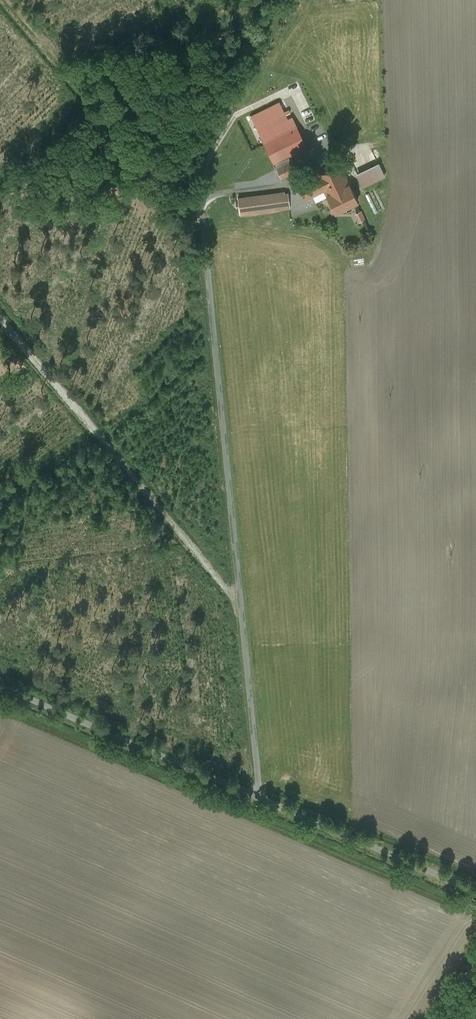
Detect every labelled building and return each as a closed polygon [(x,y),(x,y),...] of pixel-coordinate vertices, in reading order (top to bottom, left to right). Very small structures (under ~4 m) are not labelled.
[(293,1),(290,8),(295,11),(299,4),(293,1)] [(251,115),(265,143),(297,127),(292,116),(288,118),(286,114),(290,112),(288,109),(284,112),(279,102),(251,115)] [(306,145),(297,127),(265,143),(274,161),(306,145)] [(385,175),(379,162),(356,173),(362,186),(385,175)] [(298,184),(305,199),(325,189),(327,194),(335,211),(342,208),(344,212),(352,208),(351,204),(358,201),(349,183),(339,164),(298,184)] [(284,191),(238,197),(240,214),(290,208),(288,191),(285,191),(284,191)]
